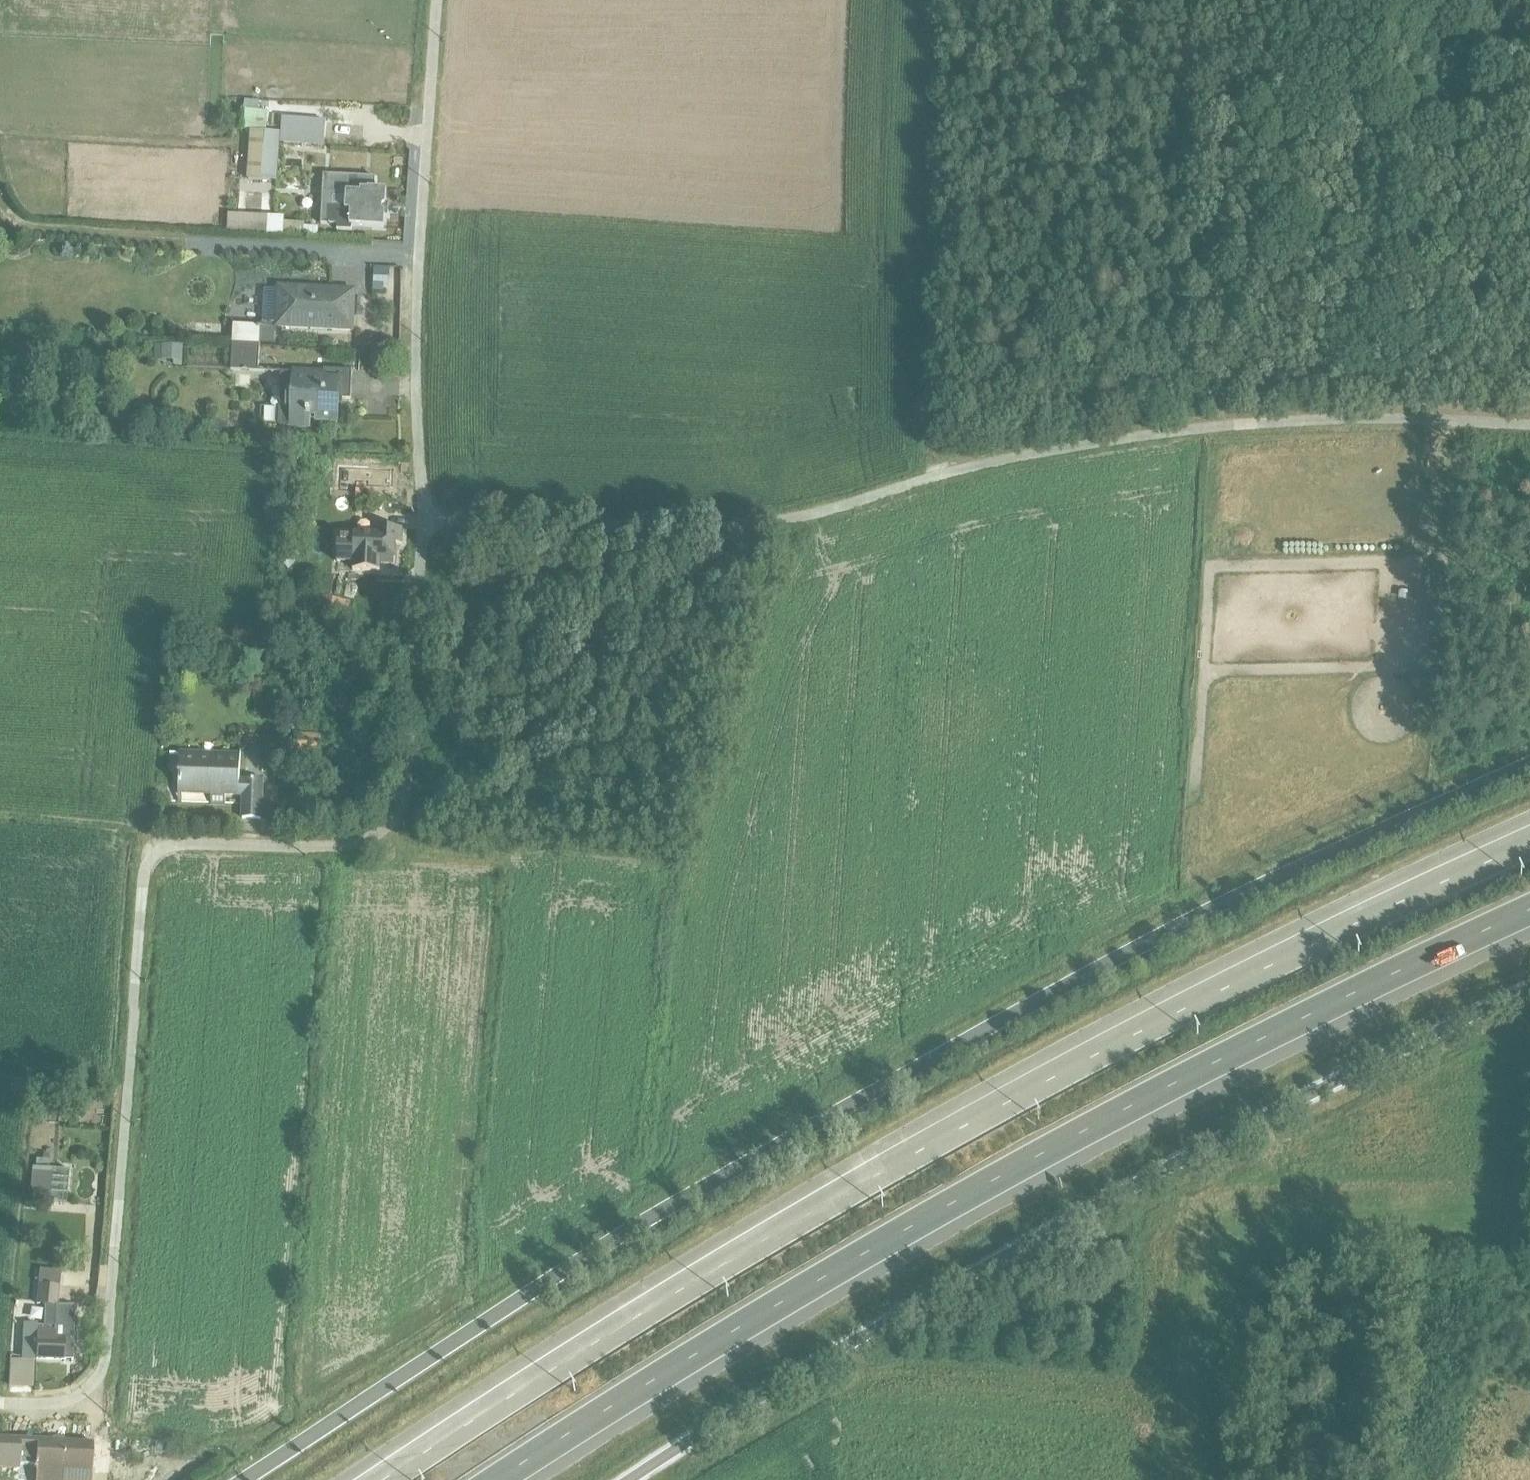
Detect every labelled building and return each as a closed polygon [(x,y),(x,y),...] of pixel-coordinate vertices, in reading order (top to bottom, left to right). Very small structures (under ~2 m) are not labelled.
[(245,103),(243,133),(251,133),(248,183),(262,184),(262,183),(278,184),(281,146),(324,150),(326,124),(283,120),(282,136),(267,135),(269,116),(259,115),(260,104),(245,103)] [(325,178),(321,226),(337,228),(337,233),(352,234),(352,230),(385,232),(386,220),(389,220),(390,208),(387,207),(388,195),(376,194),(377,181),(325,178)] [(228,216),(228,234),(304,238),(304,240),(319,241),(319,231),(305,231),(305,226),(285,225),(286,219),(228,216)] [(233,348),(261,350),(261,347),(277,348),(278,331),(354,335),(356,295),(278,291),(277,292),(264,292),(262,330),(234,328),(233,348)] [(184,348),(156,348),(156,363),(174,363),(174,369),(183,369),(184,348)] [(261,350),(233,348),(232,374),(260,375),(261,350)] [(280,413),(279,428),(290,429),(290,433),(312,434),(312,423),(316,423),(316,425),(329,426),(338,426),(340,408),(335,408),(336,403),(352,404),(353,375),(325,373),(325,375),(294,373),(294,376),(282,375),(281,394),(288,394),(287,398),(284,398),(282,400),(281,403),(282,407),(284,409),(287,410),(287,413),(280,413)] [(342,464),(339,491),(400,495),(401,479),(370,477),(370,467),(342,464)] [(355,546),(340,545),(339,565),(354,566),(354,575),(381,576),(381,568),(396,568),(396,548),(403,548),(403,532),(356,530),(355,546)] [(297,548),(280,566),(290,575),(307,557),(297,548)] [(323,600),(320,619),(348,624),(351,605),(323,600)] [(263,746),(262,768),(278,768),(280,747),(263,746)] [(181,755),(179,807),(183,807),(183,799),(212,800),(212,809),(226,810),(227,800),(245,800),(244,822),(262,823),(264,783),(241,783),(242,758),(181,755)] [(48,1203),(50,1172),(50,1171),(49,1170),(49,1161),(33,1160),(33,1169),(31,1169),(28,1201),(48,1203)] [(50,1172),(48,1203),(66,1204),(68,1173),(50,1172)] [(37,1287),(58,1289),(59,1273),(39,1271),(37,1287)] [(21,1361),(33,1362),(72,1363),(73,1309),(57,1308),(58,1289),(37,1287),(35,1305),(43,1306),(42,1328),(37,1327),(37,1326),(22,1325),(21,1361)] [(33,1362),(21,1361),(21,1363),(9,1363),(8,1390),(32,1391),(33,1362)] [(19,1471),(20,1450),(36,1451),(35,1479),(91,1479),(92,1446),(65,1445),(65,1444),(36,1442),(37,1440),(20,1439),(20,1441),(0,1440),(0,1470),(19,1471)]
